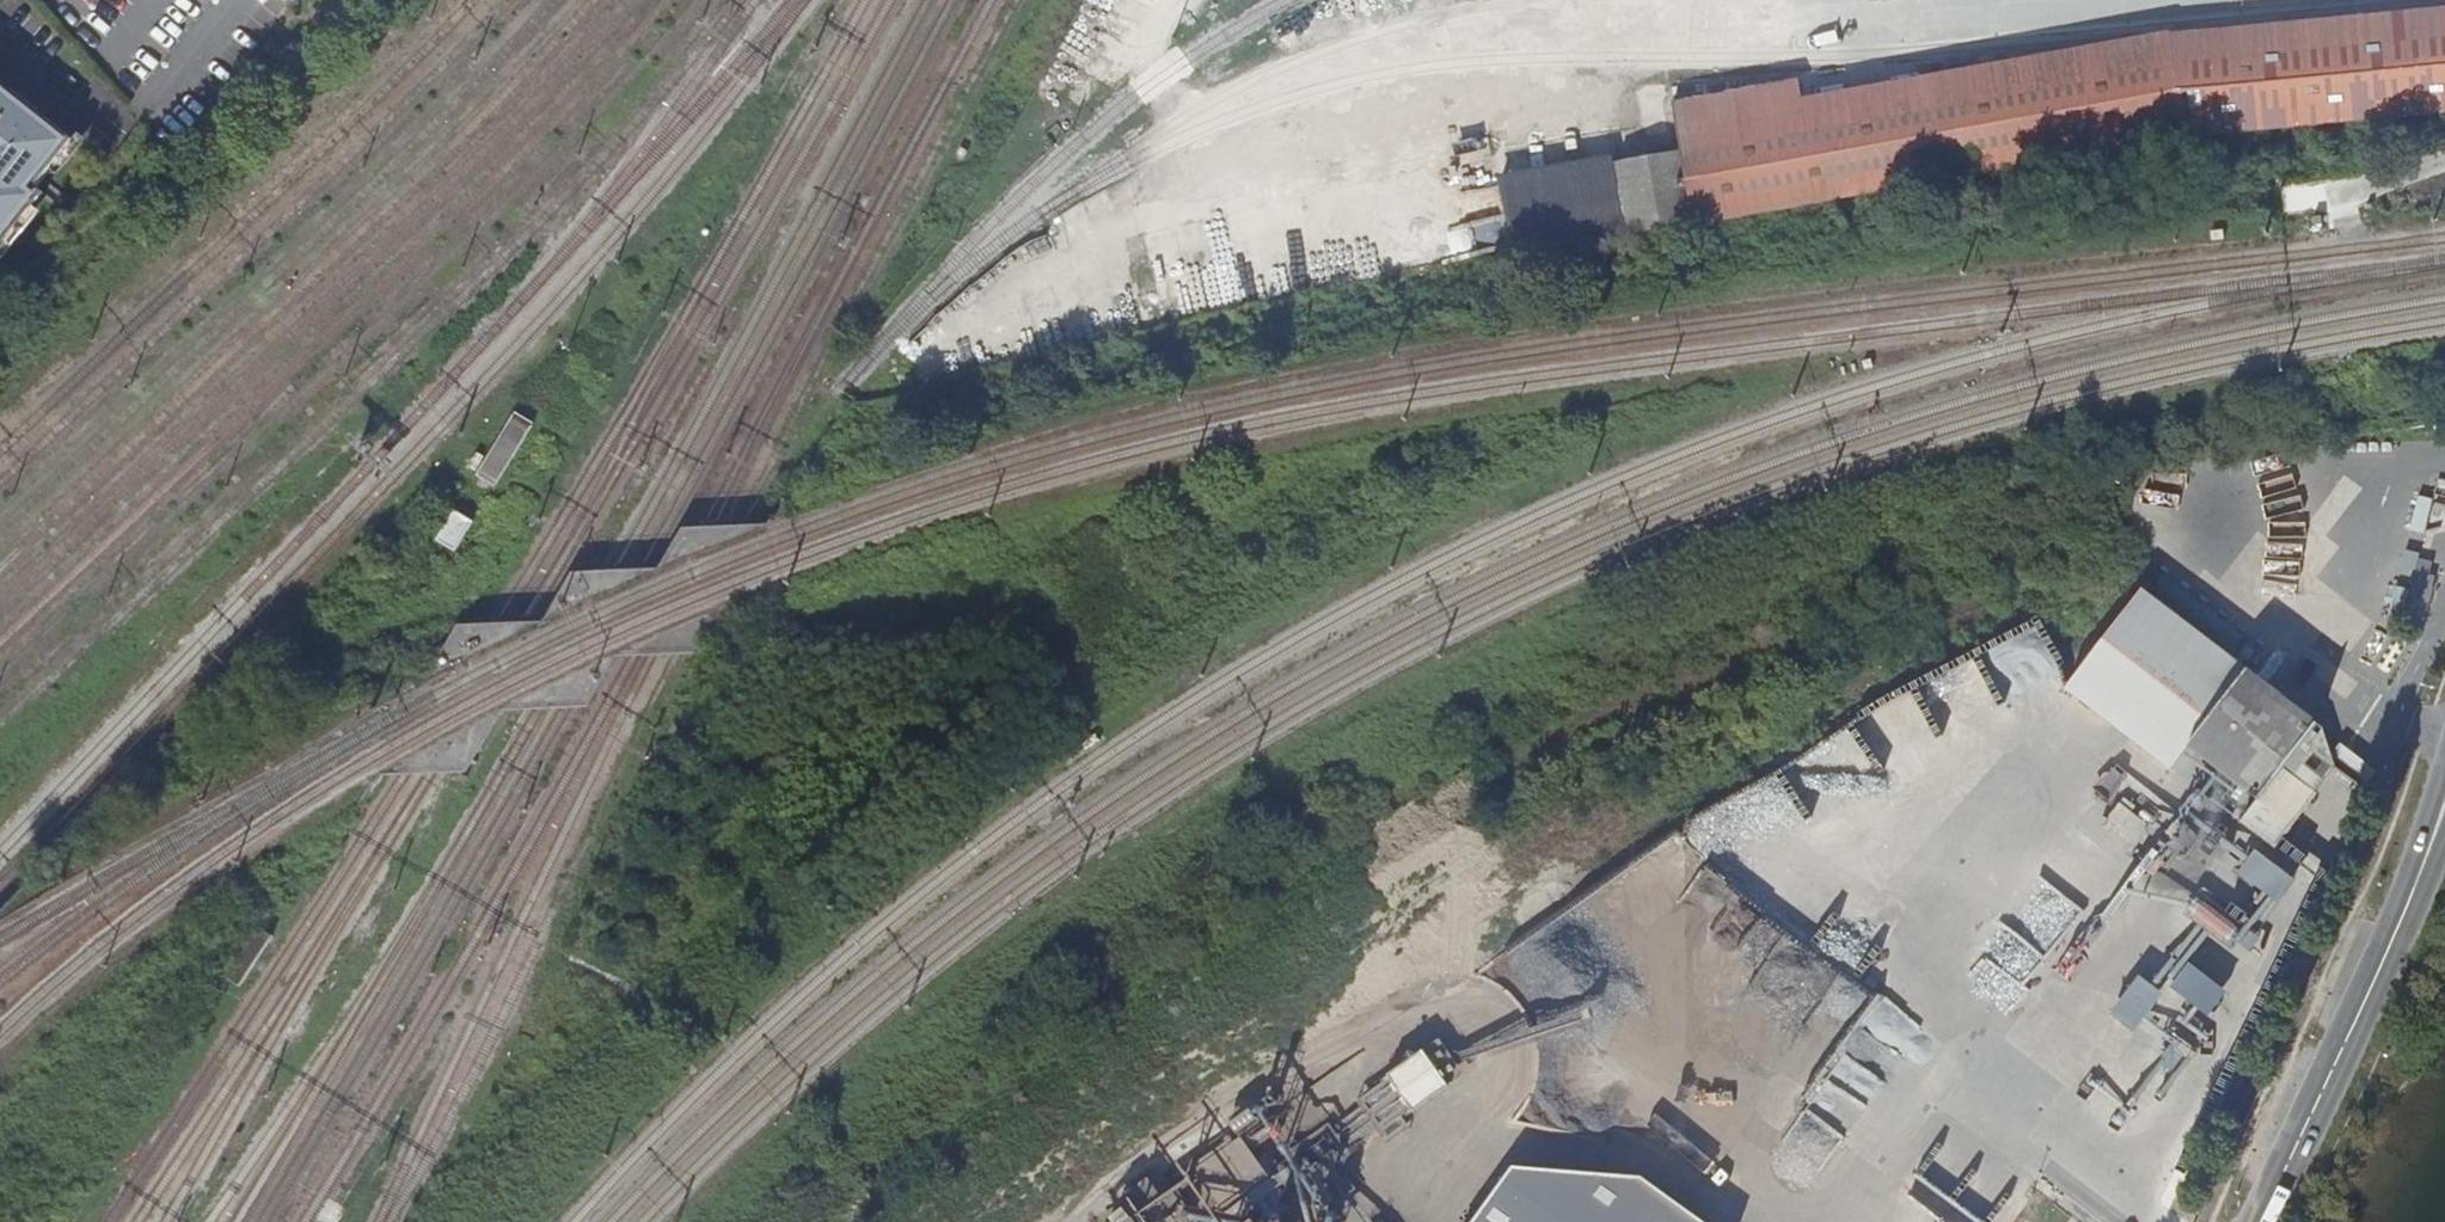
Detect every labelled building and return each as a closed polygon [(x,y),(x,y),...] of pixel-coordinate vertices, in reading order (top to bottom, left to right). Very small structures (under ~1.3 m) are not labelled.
[(2317,31),(2172,45),(2187,140),(2444,111),(2444,19),(2317,31)] [(1675,104),(1693,222),(2095,149),(2187,140),(2172,45),(2171,33),(1801,98),(1798,81),(1675,104)] [(76,139),(37,107),(0,77),(0,246),(45,191),(38,185),(76,139)] [(1616,162),(1629,234),(1693,222),(1680,150),(1616,162)] [(1516,256),(1629,234),(1616,162),(1500,182),(1513,241),(1516,256)] [(2326,726),(2145,590),(2107,641),(2066,695),(2247,830),(2326,726)] [(2281,899),(2296,879),(2259,850),(2243,869),(2281,899)] [(2189,967),(2176,989),(2214,1009),(2226,986),(2189,967)] [(2116,1011),(2137,1026),(2163,990),(2142,975),(2116,1011)] [(1355,1135),(1360,1142),(1403,1110),(1386,1086),(1354,1109),(1348,1100),(1335,1109),(1315,1082),(1141,1207),(1151,1221),(1150,1221),(1234,1221),(1355,1135)] [(1485,1185),(1457,1221),(1533,1221),(1485,1185)]
